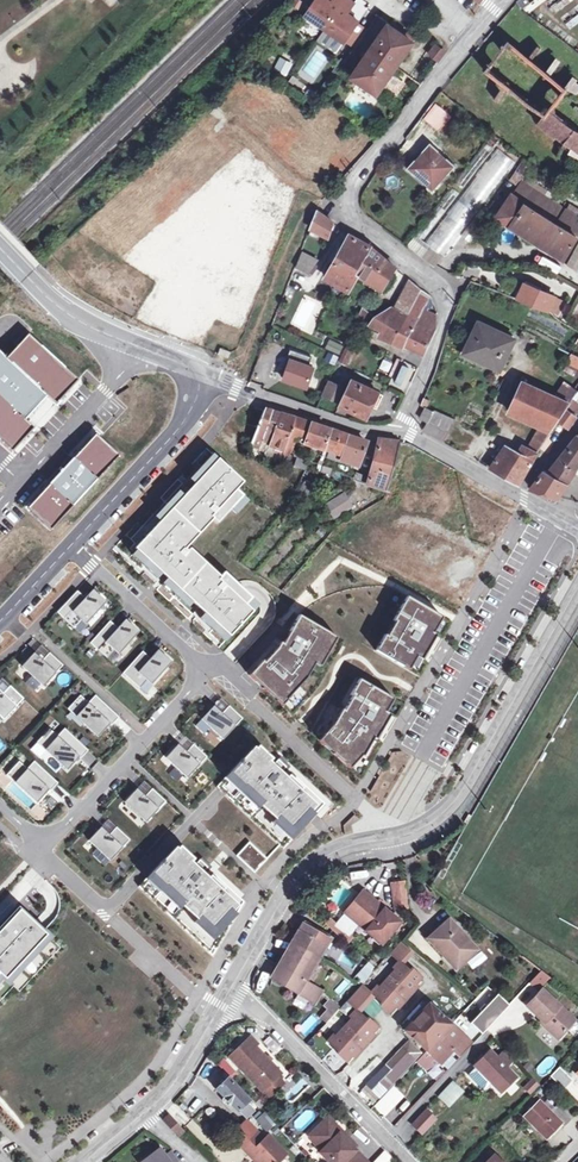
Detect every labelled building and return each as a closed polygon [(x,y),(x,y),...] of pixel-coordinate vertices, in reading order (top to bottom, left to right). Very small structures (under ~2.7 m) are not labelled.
[(307,15),(326,29),(344,41),(346,42),(360,21),(349,13),(356,3),(351,0),(334,0),(333,2),(329,0),(317,0),(307,15)] [(373,50),(355,76),(378,92),(414,41),(413,41),(397,29),(390,25),(380,39),(378,38),(370,48),(373,50)] [(399,26),(397,29),(413,41),(416,37),(399,26)] [(344,41),(326,29),(319,40),(335,51),(338,51),(344,41)] [(577,151),(577,128),(548,110),(567,80),(501,40),(481,71),(542,108),(533,123),(577,151)] [(438,44),(431,53),(441,60),(448,51),(438,44)] [(279,56),(272,69),(286,76),(292,63),(279,56)] [(577,93),(577,81),(569,75),(563,84),(577,93)] [(435,101),(421,117),(438,131),(451,116),(435,101)] [(419,172),(428,179),(433,174),(439,180),(447,172),(449,174),(457,165),(448,157),(446,159),(438,153),(441,149),(431,141),(424,149),(426,151),(419,158),(416,156),(409,165),(418,173),(419,172)] [(496,147),(462,194),(452,187),(409,248),(437,267),(513,159),(496,147)] [(464,189),(471,178),(463,173),(456,184),(464,189)] [(435,185),(439,180),(433,174),(428,179),(435,185)] [(513,194),(553,219),(577,235),(577,215),(522,181),(513,194)] [(540,243),(553,219),(513,194),(499,218),(540,243)] [(313,227),(329,236),(334,221),(319,211),(313,227)] [(540,243),(567,260),(577,238),(577,235),(553,219),(540,243)] [(364,262),(372,246),(370,244),(351,234),(343,249),(364,262)] [(563,268),(577,276),(577,240),(563,268)] [(396,266),(372,246),(364,262),(358,271),(369,278),(368,281),(384,290),(392,278),(390,276),(396,266)] [(336,261),(357,273),(358,271),(364,262),(343,249),(336,261)] [(540,255),(537,262),(556,271),(559,264),(540,255)] [(301,256),(297,267),(310,274),(317,264),(301,256)] [(357,273),(336,261),(328,276),(350,290),(359,274),(357,273)] [(411,279),(396,307),(398,308),(411,314),(424,290),(411,279)] [(557,297),(542,290),(543,288),(528,281),(519,299),(550,311),(557,297)] [(386,328),(398,308),(396,307),(393,306),(376,316),(373,324),(386,328)] [(421,319),(434,326),(439,313),(427,307),(421,319)] [(360,320),(373,324),(376,316),(365,308),(360,320)] [(411,314),(398,308),(386,328),(383,334),(396,341),(411,314)] [(411,314),(396,341),(408,347),(421,319),(411,314)] [(421,319),(408,347),(426,355),(438,328),(434,326),(421,319)] [(481,322),(467,354),(503,371),(518,340),(481,322)] [(340,352),(342,345),(328,340),(326,348),(340,352)] [(332,382),(337,384),(355,344),(350,342),(332,382)] [(313,356),(292,349),(286,368),(289,369),(286,379),(310,387),(316,367),(310,365),(313,356)] [(390,383),(405,390),(416,368),(401,361),(390,383)] [(118,381),(122,368),(110,363),(106,377),(118,381)] [(353,380),(349,389),(342,404),(341,406),(368,419),(373,408),(379,411),(386,396),(353,380)] [(342,404),(349,389),(337,384),(332,382),(325,396),(342,404)] [(541,451),(560,423),(569,410),(573,404),(525,382),(512,413),(543,428),(530,449),(526,447),(521,454),(509,447),(493,469),(522,485),(541,451)] [(573,404),(569,410),(577,416),(577,405),(574,403),(573,404)] [(263,443),(274,412),(265,409),(254,440),(263,443)] [(422,419),(430,424),(436,414),(428,409),(422,419)] [(577,419),(577,416),(569,410),(560,423),(570,430),(577,419)] [(274,412),(263,443),(271,445),(282,415),(274,412)] [(454,422),(436,414),(430,424),(426,431),(444,441),(454,422)] [(282,415),(271,445),(286,450),(297,420),(282,415)] [(297,420),(286,450),(284,456),(290,457),(296,441),(305,444),(312,425),(297,420)] [(312,425),(305,444),(325,450),(331,452),(335,454),(341,435),(312,425)] [(344,456),(349,437),(341,435),(335,454),(344,456)] [(349,437),(344,456),(361,462),(368,443),(349,437)] [(577,457),(577,439),(570,450),(577,457)] [(263,443),(254,440),(252,445),(251,447),(260,450),(263,443)] [(402,443),(386,440),(382,441),(370,485),(387,491),(402,443)] [(263,443),(260,450),(268,452),(271,445),(263,443)] [(271,445),(268,452),(282,456),(284,456),(286,450),(271,445)] [(575,472),(577,467),(577,457),(570,450),(561,461),(575,472)] [(344,456),(335,454),(331,452),(329,458),(341,462),(342,461),(344,456)] [(305,471),(310,460),(311,458),(299,454),(294,466),(305,471)] [(344,456),(342,461),(360,466),(361,462),(344,456)] [(243,482),(218,459),(209,469),(195,484),(175,506),(169,512),(135,548),(147,559),(162,573),(177,587),(183,593),(204,613),(220,628),(230,637),(253,612),(246,605),(252,598),(224,572),(220,577),(190,549),(187,552),(185,549),(213,519),(217,524),(244,496),(237,490),(243,482)] [(575,472),(561,461),(551,474),(548,472),(532,490),(559,498),(575,472)] [(209,469),(204,464),(190,479),(195,484),(209,469)] [(344,492),(325,504),(333,518),(353,506),(344,492)] [(175,506),(170,501),(164,507),(169,512),(175,506)] [(162,573),(147,559),(142,564),(157,578),(162,573)] [(125,590),(132,585),(123,570),(116,575),(125,590)] [(183,593),(177,587),(172,593),(178,598),(183,593)] [(93,590),(85,598),(77,591),(57,612),(74,628),(81,620),(86,624),(100,609),(98,607),(104,600),(93,590)] [(437,614),(407,597),(393,621),(395,622),(387,636),(385,635),(376,651),(403,667),(411,654),(416,657),(420,650),(426,654),(436,635),(433,634),(428,630),(437,614)] [(252,598),(246,605),(253,612),(259,605),(252,598)] [(153,601),(148,606),(161,618),(166,613),(153,601)] [(220,628),(204,613),(200,618),(215,633),(220,628)] [(443,617),(437,614),(428,630),(433,634),(443,617)] [(268,665),(258,676),(285,701),(307,678),(314,663),(330,634),(299,615),(290,632),(291,632),(278,654),(268,665)] [(125,620),(118,628),(110,621),(90,643),(107,659),(114,650),(119,654),(133,639),(131,637),(137,630),(125,620)] [(337,638),(330,634),(314,663),(320,667),(337,638)] [(150,659),(142,652),(123,674),(140,689),(147,681),(151,685),(165,669),(163,668),(170,661),(158,650),(150,659)] [(420,650),(416,657),(417,657),(422,661),(426,654),(420,650)] [(34,653),(22,666),(43,687),(63,665),(49,653),(42,660),(34,653)] [(403,667),(409,671),(417,657),(416,657),(411,654),(403,667)] [(281,706),(285,701),(258,676),(268,665),(262,660),(248,675),(281,706)] [(333,726),(323,736),(337,749),(333,754),(344,765),(356,753),(361,756),(363,757),(374,739),(371,737),(375,730),(380,733),(391,715),(386,712),(380,709),(388,696),(359,679),(350,695),(352,697),(344,711),(342,709),(333,726)] [(4,720),(23,699),(10,686),(3,694),(0,691),(0,716),(4,720)] [(119,717),(95,695),(88,703),(80,696),(67,709),(92,732),(93,731),(99,736),(110,724),(111,725),(119,717)] [(394,699),(388,696),(380,709),(386,712),(394,699)] [(243,719),(229,706),(222,714),(214,706),(201,720),(223,740),(243,719)] [(88,750),(64,729),(57,736),(49,729),(36,742),(61,765),(62,764),(68,769),(79,757),(80,759),(88,750)] [(375,730),(371,737),(374,739),(376,740),(380,733),(375,730)] [(323,736),(318,741),(333,754),(337,749),(323,736)] [(207,757),(193,745),(186,752),(178,745),(165,758),(187,778),(207,757)] [(217,787),(283,849),(325,804),(278,760),(273,765),(254,747),(217,787)] [(356,753),(344,765),(349,769),(361,756),(356,753)] [(57,783),(34,761),(27,769),(18,761),(6,775),(31,798),(32,797),(37,802),(48,790),(50,791),(57,783)] [(165,802),(152,789),(145,797),(137,789),(124,802),(146,823),(165,802)] [(129,840),(116,828),(109,835),(101,827),(88,841),(110,861),(129,840)] [(236,856),(254,873),(267,859),(249,843),(236,856)] [(195,865),(175,847),(138,887),(212,956),(240,908),(203,873),(207,868),(199,860),(195,865)] [(391,886),(394,905),(400,905),(401,910),(407,910),(403,885),(391,886)] [(398,924),(362,893),(343,915),(380,946),(398,924)] [(5,979),(46,935),(19,910),(0,930),(0,975),(5,979)] [(447,921),(430,936),(445,952),(441,956),(454,969),(474,950),(447,921)] [(295,946),(317,957),(329,938),(303,923),(298,931),(302,933),(295,946)] [(325,926),(343,943),(347,938),(334,926),(333,926),(329,923),(325,926)] [(291,943),(295,946),(302,933),(298,931),(291,943)] [(426,940),(441,956),(445,952),(430,936),(426,940)] [(317,957),(321,959),(333,940),(329,938),(317,957)] [(291,943),(279,962),(283,964),(295,946),(291,943)] [(317,957),(295,946),(283,964),(279,962),(276,967),(302,982),(317,957)] [(321,959),(317,957),(302,982),(306,984),(321,959)] [(374,968),(378,975),(392,966),(387,959),(374,968)] [(360,982),(374,968),(368,961),(353,975),(360,982)] [(374,987),(368,994),(379,1004),(377,1006),(387,1015),(393,1008),(395,1010),(402,1002),(400,1000),(406,993),(409,995),(415,987),(413,985),(419,979),(409,970),(407,972),(396,962),(390,969),(392,971),(377,989),(374,987)] [(276,976),(272,983),(311,1007),(321,993),(306,984),(302,982),(276,967),(272,974),(276,976)] [(541,987),(548,976),(539,970),(532,981),(541,987)] [(342,995),(352,984),(345,978),(335,989),(342,995)] [(543,1026),(556,1039),(573,1020),(540,989),(525,1006),(545,1024),(543,1026)] [(467,1024),(479,1035),(507,1005),(495,995),(483,1007),(481,1005),(476,1010),(478,1012),(467,1024)] [(330,999),(318,1017),(327,1023),(339,1005),(330,999)] [(423,1052),(448,1025),(435,1013),(426,1005),(402,1031),(423,1052)] [(334,1055),(344,1063),(349,1057),(352,1059),(358,1051),(356,1049),(363,1042),(365,1044),(372,1036),(370,1034),(375,1028),(366,1020),(364,1021),(353,1011),(347,1018),(349,1020),(333,1038),(331,1036),(325,1043),(336,1053),(334,1055)] [(448,1025),(423,1052),(437,1064),(451,1050),(458,1057),(470,1045),(448,1025)] [(274,1078),(275,1077),(268,1070),(271,1067),(252,1048),(254,1045),(247,1038),(226,1059),(259,1093),(260,1092),(274,1078)] [(383,1067),(395,1078),(418,1053),(405,1042),(383,1067)] [(493,1058),(504,1069),(513,1060),(502,1049),(493,1058)] [(423,1052),(414,1062),(422,1070),(437,1064),(423,1052)] [(504,1069),(493,1058),(487,1052),(473,1066),(474,1068),(490,1083),(499,1093),(513,1078),(504,1069)] [(543,1077),(557,1062),(549,1055),(535,1070),(543,1077)] [(395,1078),(383,1067),(374,1058),(362,1071),(383,1090),(395,1078)] [(268,1070),(275,1077),(278,1074),(271,1067),(268,1070)] [(474,1068),(466,1075),(481,1091),(490,1083),(474,1068)] [(570,1081),(557,1068),(547,1077),(561,1090),(570,1081)] [(532,1077),(521,1087),(529,1095),(539,1086),(532,1077)] [(281,1085),(274,1078),(260,1092),(267,1099),(281,1085)] [(251,1113),(244,1106),(247,1103),(226,1079),(214,1090),(236,1114),(237,1112),(244,1119),(251,1113)] [(436,1096),(449,1108),(465,1092),(452,1079),(436,1096)] [(393,1085),(372,1106),(383,1117),(404,1096),(393,1085)] [(569,1122),(554,1106),(547,1112),(535,1101),(520,1117),(543,1141),(559,1125),(562,1128),(569,1122)] [(419,1134),(433,1120),(423,1111),(409,1125),(419,1134)] [(162,1122),(165,1125),(171,1120),(167,1117),(162,1122)] [(322,1121),(330,1129),(333,1126),(325,1118),(322,1121)] [(171,1120),(165,1125),(171,1131),(172,1131),(176,1126),(171,1120)] [(314,1145),(330,1129),(322,1121),(306,1138),(314,1145)] [(176,1126),(172,1131),(177,1136),(181,1132),(176,1126)] [(333,1126),(330,1129),(352,1150),(354,1147),(333,1126)] [(314,1145),(320,1151),(317,1154),(325,1161),(364,1161),(352,1150),(330,1129),(314,1145)] [(240,1150),(247,1157),(248,1156),(254,1161),(279,1161),(284,1157),(266,1138),(262,1142),(256,1135),(240,1150)] [(392,1156),(382,1149),(372,1161),(387,1161),(392,1156)] [(177,1161),(171,1155),(165,1160),(163,1157),(158,1150),(142,1161),(177,1161)]
